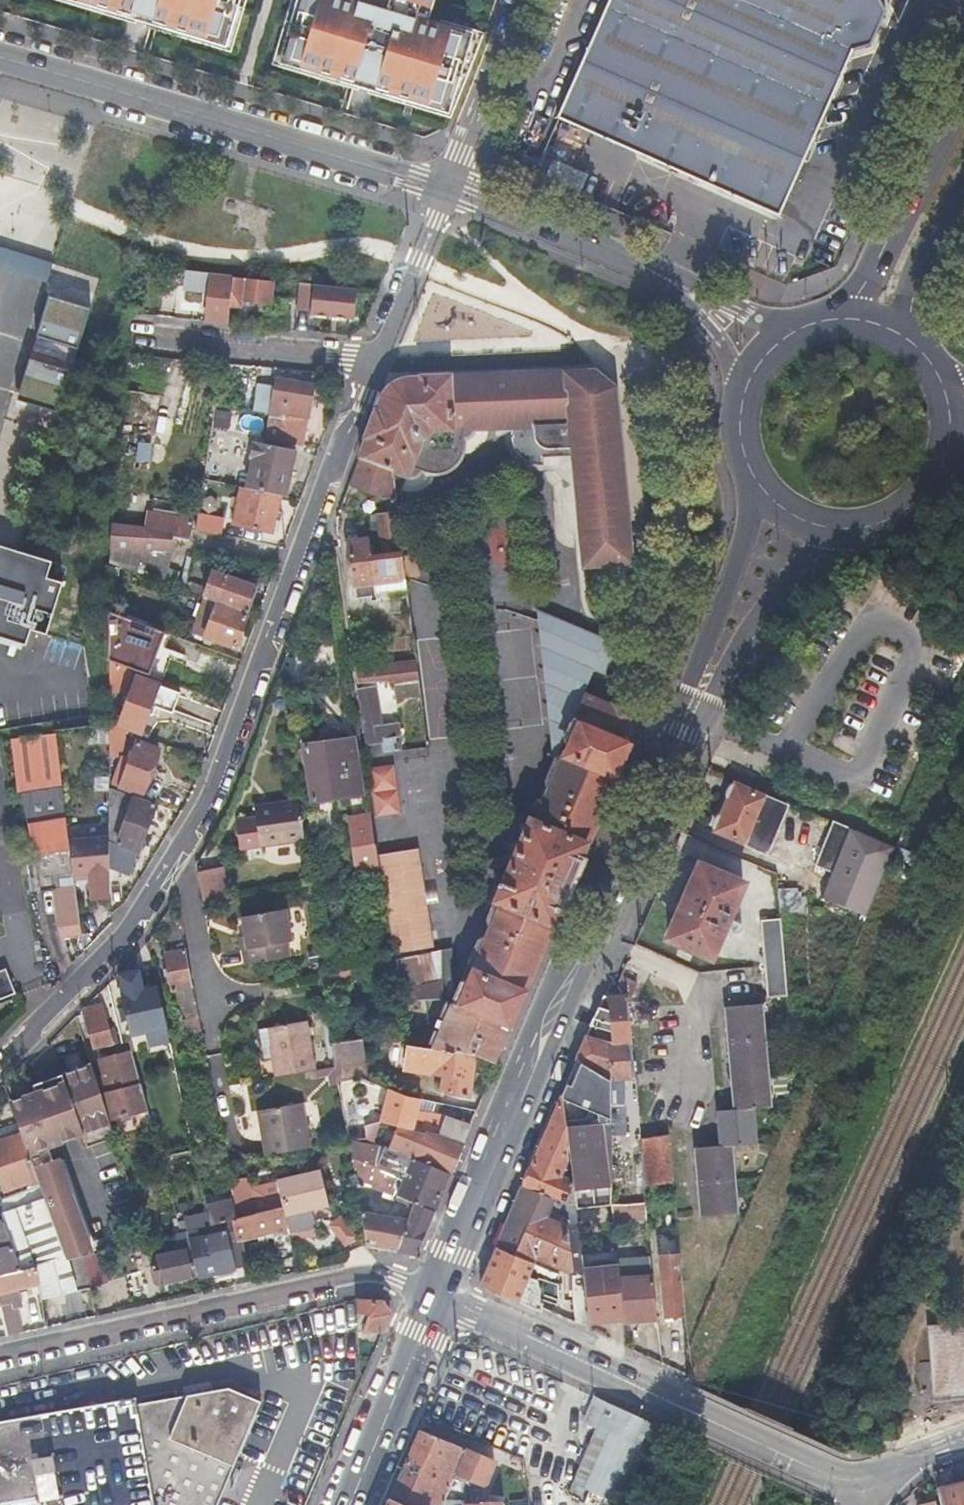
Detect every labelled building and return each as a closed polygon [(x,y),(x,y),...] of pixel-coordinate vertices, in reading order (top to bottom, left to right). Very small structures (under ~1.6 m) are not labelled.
[(139,10),(119,4),(117,11),(83,0),(59,0),(135,23),(139,10)] [(117,11),(119,4),(139,10),(148,12),(167,18),(165,25),(226,44),(239,0),(83,0),(117,11)] [(226,44),(165,25),(167,18),(148,12),(144,26),(230,53),(245,0),(239,0),(226,44)] [(271,66),(356,92),(361,78),(341,72),(338,79),(279,61),(296,0),(289,0),(271,66)] [(279,61),(338,79),(341,72),(361,78),(370,81),(388,87),(387,94),(447,113),(469,39),(436,29),(435,34),(420,29),(411,27),(417,7),(425,10),(428,0),(356,0),(354,9),(346,6),(330,1),(331,0),(296,0),(279,61)] [(346,6),(354,9),(356,0),(347,0),(346,6)] [(558,118),(778,216),(850,57),(866,53),(881,18),(872,0),(610,0),(558,118)] [(420,29),(425,10),(417,7),(411,27),(420,29)] [(387,94),(388,87),(370,81),(366,95),(448,120),(481,36),(438,22),(436,29),(469,39),(447,113),(387,94)] [(877,28),(871,41),(880,45),(886,32),(877,28)] [(552,161),(547,176),(582,188),(587,172),(552,161)] [(230,308),(233,275),(185,270),(182,288),(209,292),(205,322),(228,324),(230,308)] [(230,308),(235,308),(241,309),(242,303),(272,306),(275,280),(233,275),(230,308)] [(358,289),(296,282),(296,294),(294,309),(309,310),(308,315),(354,320),(358,289)] [(365,440),(357,461),(388,471),(406,476),(409,469),(421,473),(430,474),(440,472),(447,469),(453,465),(458,459),(461,444),(462,429),(509,426),(509,439),(510,443),(512,448),(514,452),(519,456),(523,460),(527,462),(529,462),(535,464),(539,464),(543,464),(542,456),(572,453),(584,564),(632,563),(613,388),(593,372),(503,377),(448,379),(448,377),(436,377),(421,378),(420,380),(410,380),(400,381),(392,386),(386,390),(384,393),(376,410),(374,411),(364,438),(365,440)] [(299,385),(300,381),(300,377),(290,376),(288,383),(275,381),(269,418),(284,420),(285,415),(305,418),(311,386),(299,385)] [(264,431),(264,414),(214,412),(214,429),(264,431)] [(267,428),(266,435),(265,442),(281,445),(283,431),(267,428)] [(306,435),(283,431),(281,445),(304,449),(306,435)] [(211,432),(209,443),(207,454),(223,458),(227,435),(211,432)] [(136,442),(137,461),(150,460),(149,441),(136,442)] [(245,490),(278,496),(286,497),(294,454),(254,446),(251,461),(261,463),(259,475),(249,473),(245,490)] [(388,471),(357,461),(347,487),(383,500),(392,498),(388,471)] [(219,485),(211,484),(203,482),(196,531),(219,537),(222,518),(212,515),(219,485)] [(271,532),(278,496),(245,490),(239,489),(237,500),(232,499),(231,507),(235,508),(233,525),(271,532)] [(369,557),(367,541),(346,544),(353,601),(367,599),(368,605),(374,604),(372,586),(379,585),(377,567),(384,566),(387,595),(406,593),(404,578),(398,537),(392,538),(388,514),(374,516),(375,519),(368,520),(369,531),(377,530),(380,556),(369,557)] [(191,521),(148,516),(146,528),(111,523),(110,544),(122,546),(169,553),(172,539),(187,541),(191,521)] [(109,555),(117,557),(116,564),(120,565),(122,546),(110,544),(109,555)] [(120,565),(165,582),(169,553),(122,546),(120,565)] [(27,639),(29,631),(45,636),(62,583),(46,578),(51,562),(0,547),(0,631),(27,639)] [(109,561),(112,563),(116,564),(117,557),(109,555),(109,561)] [(205,597),(248,613),(257,588),(214,572),(205,597)] [(203,614),(199,623),(195,633),(235,647),(248,613),(205,597),(183,589),(177,604),(203,614)] [(157,627),(138,620),(106,608),(104,659),(121,666),(133,670),(138,672),(139,672),(157,627)] [(536,629),(543,687),(612,679),(605,621),(536,629)] [(161,629),(157,627),(139,672),(143,674),(161,629)] [(25,647),(27,639),(0,631),(0,639),(25,647)] [(352,650),(355,667),(358,684),(387,681),(388,684),(392,683),(417,681),(415,661),(386,664),(385,660),(360,663),(358,649),(352,650)] [(133,670),(121,666),(104,659),(104,673),(103,694),(109,694),(110,690),(124,696),(133,670)] [(138,672),(136,677),(157,685),(159,679),(143,674),(139,672),(138,672)] [(119,728),(119,726),(120,725),(140,732),(150,705),(172,712),(179,693),(157,685),(136,677),(124,713),(103,706),(103,724),(119,728)] [(419,693),(417,681),(392,683),(394,696),(419,693)] [(397,727),(381,729),(374,688),(358,690),(367,746),(383,744),(385,754),(397,752),(394,739),(399,738),(397,727)] [(581,700),(573,719),(563,741),(562,744),(564,748),(567,751),(565,756),(560,753),(558,754),(556,756),(544,785),(543,788),(544,790),(549,794),(547,798),(541,796),(540,797),(536,801),(500,881),(496,880),(493,887),(498,889),(485,922),(484,925),(485,927),(489,930),(486,936),(482,936),(480,936),(478,938),(465,967),(465,970),(468,973),(471,975),(468,978),(464,977),(463,977),(461,978),(459,980),(458,981),(449,1001),(509,1028),(558,909),(560,912),(580,862),(578,861),(628,742),(618,738),(630,713),(622,710),(614,707),(611,712),(581,700)] [(122,729),(119,728),(103,724),(104,756),(111,759),(122,729)] [(45,734),(7,740),(14,774),(51,767),(45,734)] [(159,743),(138,735),(136,742),(157,750),(159,743)] [(350,794),(346,767),(342,740),(304,746),(311,801),(350,794)] [(153,779),(155,775),(156,771),(150,768),(157,750),(136,742),(120,787),(141,795),(147,777),(153,779)] [(19,795),(55,788),(51,767),(14,774),(19,795)] [(734,782),(715,829),(761,849),(781,802),(734,782)] [(156,807),(144,803),(133,799),(133,797),(106,787),(107,837),(108,869),(131,877),(156,807)] [(19,795),(39,891),(51,889),(58,925),(64,939),(82,933),(72,882),(65,842),(55,788),(19,795)] [(259,847),(281,843),(304,840),(298,802),(252,808),(259,847)] [(356,840),(375,837),(372,817),(353,820),(356,840)] [(867,914),(895,844),(875,836),(831,818),(813,862),(829,869),(818,894),(867,914)] [(65,842),(72,882),(87,880),(92,902),(109,899),(108,869),(107,837),(65,842)] [(376,847),(392,949),(432,943),(416,841),(376,847)] [(670,938),(691,947),(712,956),(743,883),(700,865),(670,938)] [(225,868),(198,869),(199,898),(225,897),(225,868)] [(47,927),(58,925),(51,889),(39,891),(47,927)] [(244,965),(266,961),(287,957),(285,943),(289,942),(284,910),(241,918),(244,938),(246,948),(241,949),(244,965)] [(786,993),(783,956),(780,918),(761,920),(765,994),(786,993)] [(474,1058),(494,1064),(509,1028),(449,1001),(438,996),(439,974),(441,946),(392,952),(404,1036),(474,1058)] [(169,992),(180,990),(191,988),(184,952),(162,957),(169,992)] [(4,970),(0,972),(0,1001),(15,995),(4,970)] [(130,1038),(165,1030),(156,988),(140,992),(136,972),(115,977),(130,1038)] [(458,981),(439,974),(438,996),(449,1001),(458,981)] [(140,992),(156,988),(155,983),(139,986),(140,992)] [(611,998),(626,999),(625,988),(616,986),(611,998)] [(366,995),(324,1001),(333,1069),(358,1065),(352,1025),(366,1023),(366,1018),(369,1018),(366,995)] [(609,1074),(610,1105),(610,1127),(623,1127),(622,1107),(625,1106),(625,1099),(621,1099),(619,1076),(626,1075),(625,1065),(617,1065),(617,1057),(631,1055),(626,999),(611,998),(604,996),(592,1025),(611,1035),(613,1049),(604,1045),(607,1039),(598,1035),(595,1041),(586,1037),(582,1049),(577,1060),(609,1074)] [(696,1144),(699,1179),(702,1213),(736,1210),(732,1141),(754,1139),(752,1104),(769,1102),(760,1002),(726,1004),(734,1106),(718,1108),(721,1141),(696,1144)] [(90,1050),(110,1046),(103,1017),(107,1016),(103,1006),(80,1011),(90,1050)] [(192,1032),(193,1037),(194,1043),(201,1042),(196,1019),(183,1021),(186,1034),(192,1032)] [(313,1071),(309,1047),(305,1022),(269,1028),(274,1057),(277,1078),(313,1071)] [(274,1057),(269,1028),(260,1030),(265,1058),(274,1057)] [(789,1049),(794,1049),(798,1048),(797,1034),(788,1034),(789,1049)] [(474,1058),(404,1036),(407,1060),(446,1073),(443,1086),(449,1089),(448,1091),(467,1096),(474,1058)] [(93,1079),(104,1121),(145,1111),(128,1052),(96,1061),(101,1077),(93,1079)] [(602,1102),(610,1105),(609,1074),(577,1060),(562,1095),(570,1165),(576,1210),(612,1206),(611,1198),(611,1194),(610,1130),(583,1133),(582,1108),(597,1114),(602,1102)] [(357,1091),(353,1066),(333,1069),(338,1094),(357,1091)] [(23,1151),(28,1167),(57,1259),(80,1253),(52,1162),(48,1146),(78,1137),(79,1141),(108,1133),(104,1121),(93,1079),(89,1067),(31,1085),(34,1094),(18,1099),(19,1103),(9,1106),(23,1151)] [(439,1137),(448,1117),(433,1111),(418,1106),(422,1095),(412,1092),(394,1084),(385,1080),(377,1113),(402,1122),(422,1130),(439,1137)] [(567,1172),(570,1165),(562,1095),(542,1143),(532,1165),(524,1186),(563,1204),(570,1189),(567,1172)] [(309,1150),(304,1127),(300,1105),(256,1114),(264,1158),(309,1150)] [(398,1147),(451,1172),(470,1126),(448,1117),(439,1137),(422,1130),(418,1141),(402,1134),(398,1147)] [(411,1205),(433,1213),(451,1172),(398,1147),(363,1130),(346,1132),(354,1186),(395,1196),(394,1199),(411,1205)] [(33,1183),(28,1167),(23,1151),(18,1136),(0,1142),(0,1190),(1,1193),(33,1183)] [(667,1136),(639,1137),(640,1186),(669,1186),(667,1136)] [(52,1162),(80,1253),(85,1252),(57,1160),(52,1162)] [(275,1181),(280,1208),(282,1217),(286,1235),(314,1229),(312,1221),(329,1218),(320,1172),(275,1181)] [(576,1210),(563,1204),(524,1186),(498,1248),(532,1262),(569,1276),(571,1271),(583,1270),(581,1253),(576,1210)] [(228,1190),(225,1191),(221,1192),(223,1202),(211,1204),(210,1197),(202,1199),(208,1226),(234,1219),(228,1190)] [(643,1191),(611,1194),(611,1198),(612,1206),(645,1202),(643,1191)] [(86,1290),(75,1259),(58,1263),(39,1201),(20,1207),(17,1197),(0,1203),(0,1225),(15,1271),(30,1267),(34,1285),(37,1301),(69,1295),(86,1290)] [(411,1205),(406,1221),(427,1228),(433,1213),(411,1205)] [(282,1217),(280,1208),(234,1219),(236,1229),(237,1238),(242,1237),(280,1228),(281,1234),(272,1236),(277,1260),(291,1257),(282,1217)] [(610,1222),(609,1215),(608,1209),(580,1212),(581,1226),(610,1222)] [(179,1233),(176,1222),(173,1212),(163,1215),(169,1236),(179,1233)] [(364,1246),(415,1258),(427,1228),(406,1221),(360,1214),(364,1246)] [(341,1215),(327,1224),(342,1248),(356,1239),(341,1215)] [(2,1332),(15,1329),(8,1302),(15,1299),(13,1290),(34,1285),(30,1267),(15,1271),(0,1225),(0,1325),(2,1332)] [(189,1239),(209,1235),(209,1229),(208,1226),(187,1231),(189,1239)] [(247,1264),(242,1237),(237,1238),(236,1229),(218,1233),(218,1227),(209,1229),(209,1235),(189,1239),(190,1247),(196,1275),(197,1276),(247,1264)] [(670,1256),(679,1255),(678,1244),(668,1245),(670,1256)] [(134,1253),(134,1249),(133,1245),(119,1248),(121,1256),(134,1253)] [(157,1285),(196,1275),(190,1247),(150,1257),(157,1285)] [(530,1267),(532,1262),(498,1248),(490,1268),(482,1287),(540,1314),(542,1311),(541,1302),(557,1300),(556,1285),(537,1281),(536,1284),(528,1282),(533,1270),(530,1267)] [(586,1296),(587,1304),(588,1322),(589,1326),(624,1323),(623,1320),(621,1302),(620,1284),(616,1251),(581,1253),(583,1270),(586,1296)] [(75,1259),(86,1290),(104,1285),(95,1254),(75,1259)] [(684,1313),(682,1288),(680,1263),(658,1266),(663,1315),(684,1313)] [(620,1284),(621,1302),(623,1320),(655,1316),(652,1276),(633,1278),(633,1283),(620,1284)] [(588,1322),(587,1304),(586,1296),(571,1298),(573,1326),(589,1333),(588,1322)] [(379,1301),(366,1300),(354,1299),(358,1329),(381,1330),(389,1313),(379,1301)] [(953,1395),(963,1394),(963,1334),(963,1325),(925,1330),(934,1397),(953,1395)] [(258,1401),(226,1387),(136,1402),(135,1396),(0,1420),(0,1504),(214,1504),(258,1401)] [(581,1457),(566,1488),(568,1489),(567,1491),(584,1500),(583,1504),(586,1504),(616,1504),(654,1421),(594,1394),(582,1420),(596,1426),(581,1457)] [(498,1499),(482,1500),(442,1498),(453,1470),(480,1480),(485,1479),(488,1475),(493,1477),(497,1464),(491,1462),(493,1458),(491,1454),(418,1429),(411,1447),(403,1466),(399,1475),(390,1499),(406,1504),(499,1504),(498,1499)] [(955,1481),(957,1489),(938,1493),(941,1504),(963,1504),(963,1479),(955,1481)] [(957,1489),(955,1481),(936,1486),(938,1493),(957,1489)] [(529,1504),(567,1504),(566,1501),(557,1502),(557,1497),(528,1501),(529,1504)]
